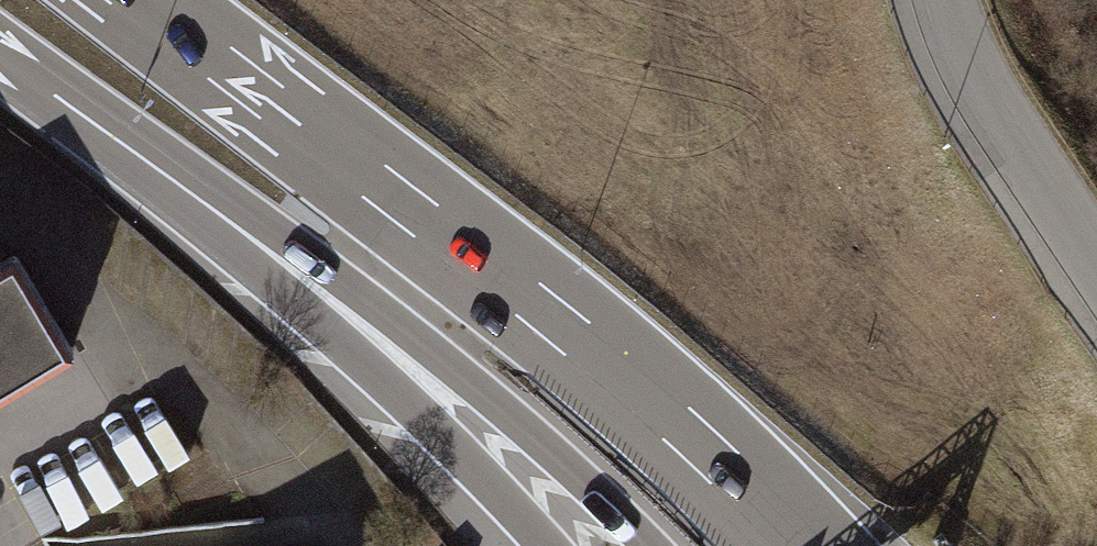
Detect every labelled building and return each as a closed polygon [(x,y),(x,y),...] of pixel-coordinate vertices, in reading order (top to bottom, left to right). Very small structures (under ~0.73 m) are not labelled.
[(70,349),(14,258),(0,267),(0,391),(70,349)]
